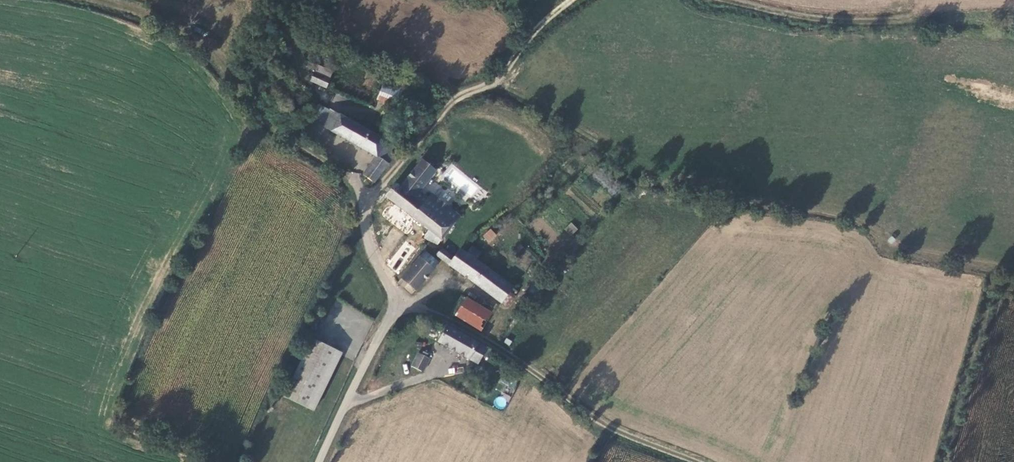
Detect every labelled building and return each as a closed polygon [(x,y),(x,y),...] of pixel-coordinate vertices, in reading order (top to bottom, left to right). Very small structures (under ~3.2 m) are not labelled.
[(314,71),(308,81),(322,89),(328,78),(314,71)] [(370,102),(379,106),(390,82),(380,78),(370,102)] [(388,109),(394,95),(398,86),(390,82),(379,106),(388,109)] [(398,86),(394,95),(424,108),(428,98),(398,86)] [(393,144),(367,131),(337,115),(339,111),(338,109),(335,107),(331,108),(330,111),(328,110),(319,127),(374,156),(363,176),(374,182),(387,161),(389,163),(395,152),(390,149),(393,144)] [(421,234),(435,237),(450,224),(459,214),(432,193),(429,197),(420,190),(436,170),(422,159),(400,185),(394,180),(384,193),(426,226),(421,234)] [(571,236),(578,229),(571,222),(564,229),(571,236)] [(483,232),(478,239),(482,242),(488,235),(483,232)] [(387,253),(386,254),(398,263),(411,247),(398,237),(386,252),(387,253)] [(499,299),(511,283),(476,258),(479,253),(469,246),(465,251),(459,247),(452,256),(439,246),(434,252),(499,299)] [(416,249),(412,255),(425,265),(429,259),(416,249)] [(387,263),(383,267),(385,270),(390,274),(398,263),(386,254),(384,257),(385,258),(383,260),(387,263)] [(412,255),(395,276),(396,277),(393,280),(398,284),(400,281),(408,287),(425,265),(412,255)] [(459,295),(448,312),(474,329),(485,312),(459,295)] [(480,357),(485,350),(439,323),(430,338),(470,362),(475,354),(480,357)] [(330,350),(307,339),(280,395),(302,407),(330,350)] [(410,349),(402,360),(410,366),(418,355),(410,349)]
